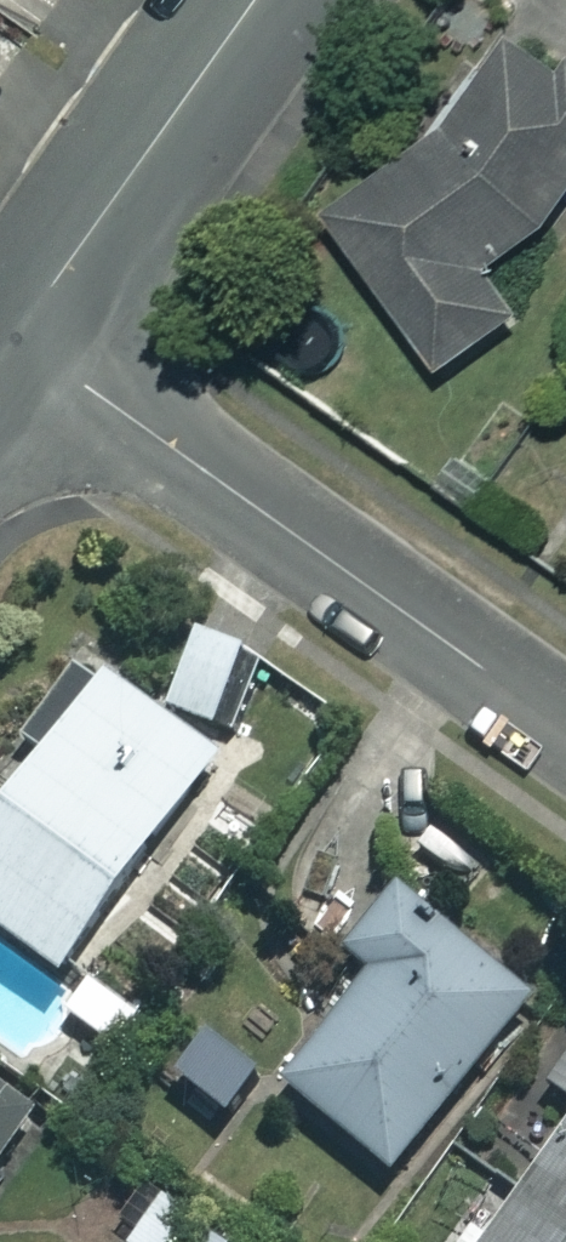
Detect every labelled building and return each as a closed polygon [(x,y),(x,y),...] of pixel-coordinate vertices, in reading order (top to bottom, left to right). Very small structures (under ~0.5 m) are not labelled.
[(517,28),(431,139),(323,224),(443,375),(520,314),(485,269),(536,229),(565,190),(565,66),(517,28)] [(257,660),(190,634),(162,708),(229,733),(257,660)] [(92,673),(0,806),(0,938),(54,975),(207,753),(92,673)] [(488,865),(423,818),(398,851),(463,898),(488,865)] [(524,999),(390,892),(339,956),(364,975),(274,1088),(384,1175),(524,999)] [(540,1084),(565,1102),(565,1047),(540,1084)] [(0,1116),(0,1151),(16,1127),(0,1116)] [(482,1241),(565,1241),(565,1121),(482,1241)] [(155,1196),(126,1241),(224,1241),(226,1239),(155,1196)]
